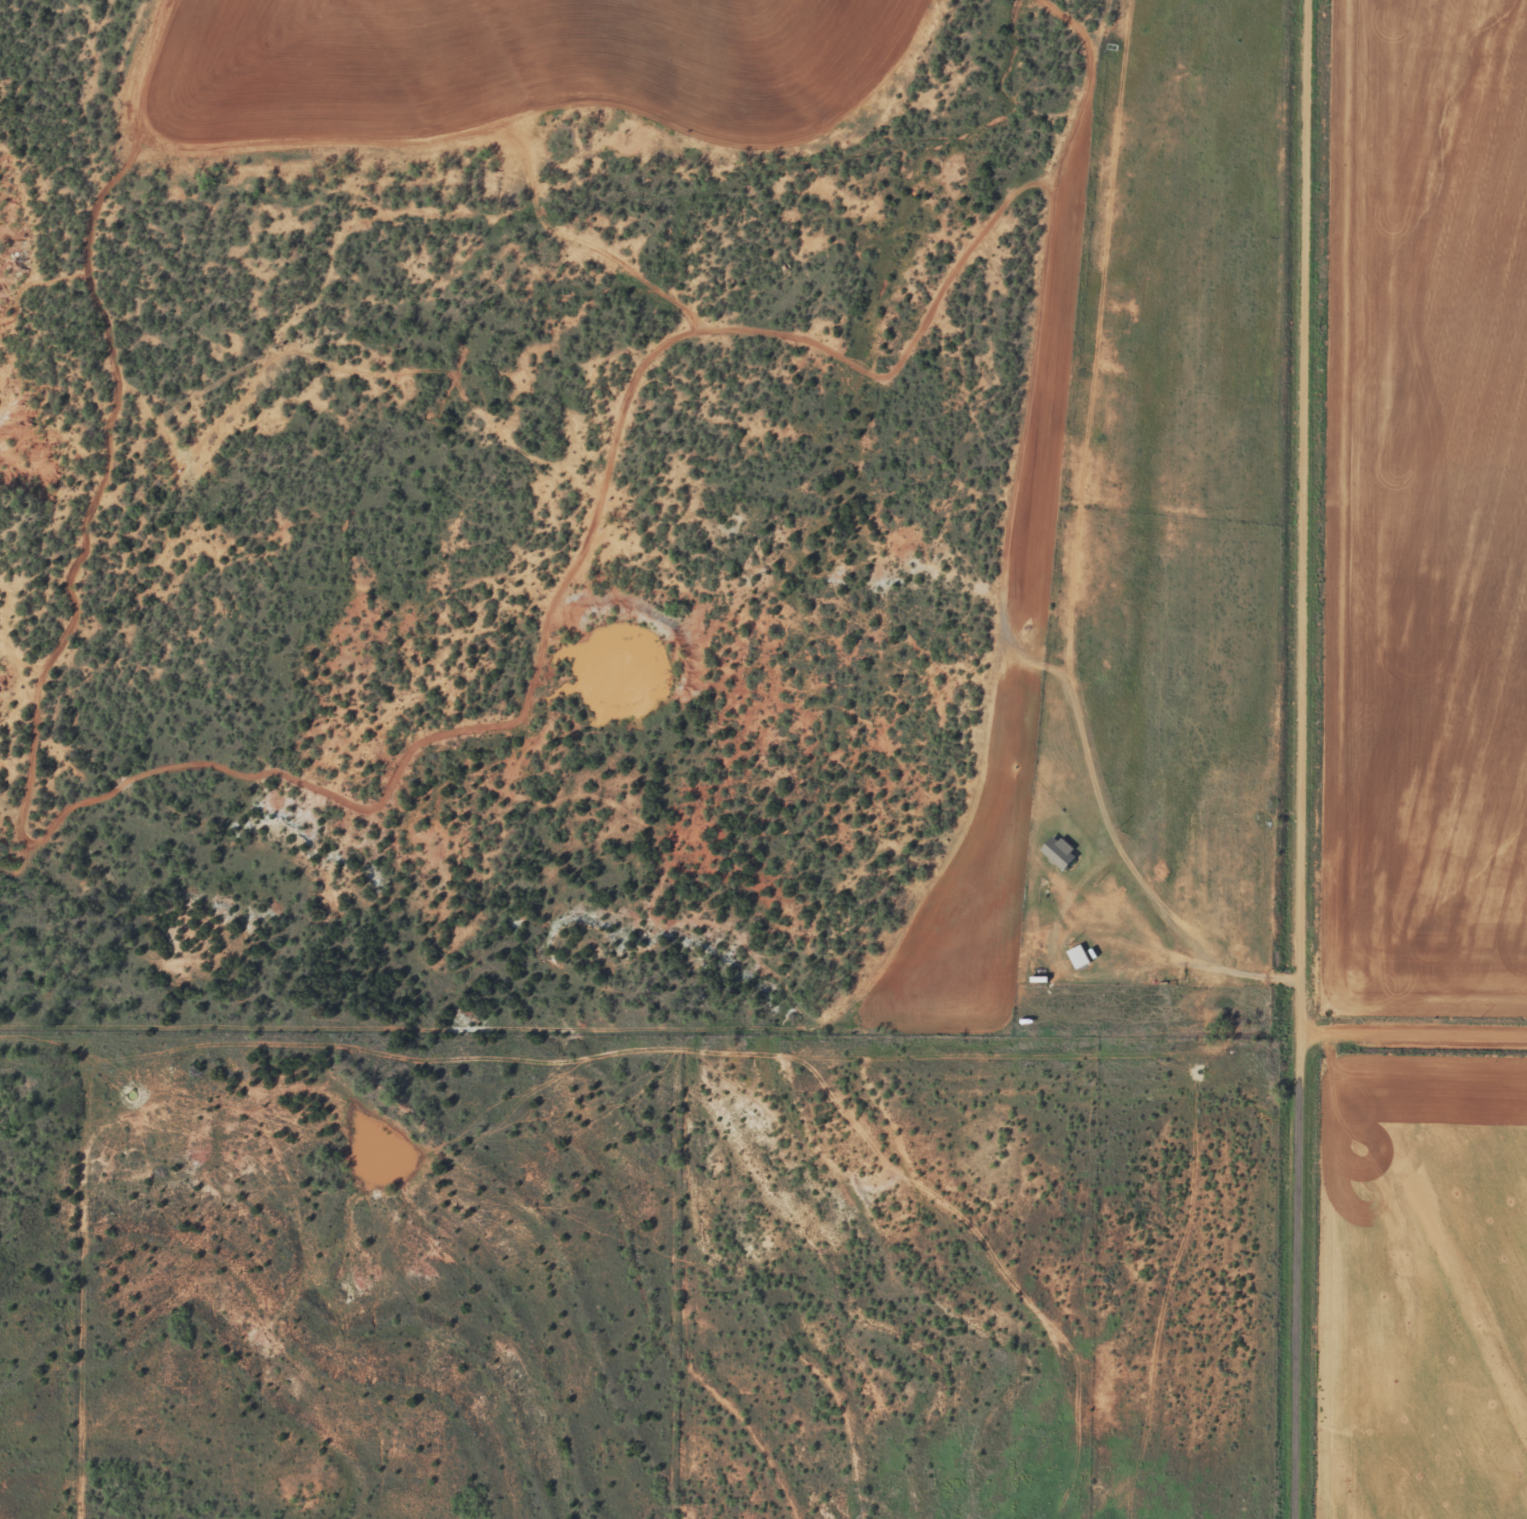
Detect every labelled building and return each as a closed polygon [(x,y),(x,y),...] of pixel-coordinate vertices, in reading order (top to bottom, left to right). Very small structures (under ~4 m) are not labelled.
[(1068,874),(1082,860),(1060,837),(1045,852),(1068,874)] [(1071,953),(1081,971),(1094,964),(1084,946),(1071,953)]
